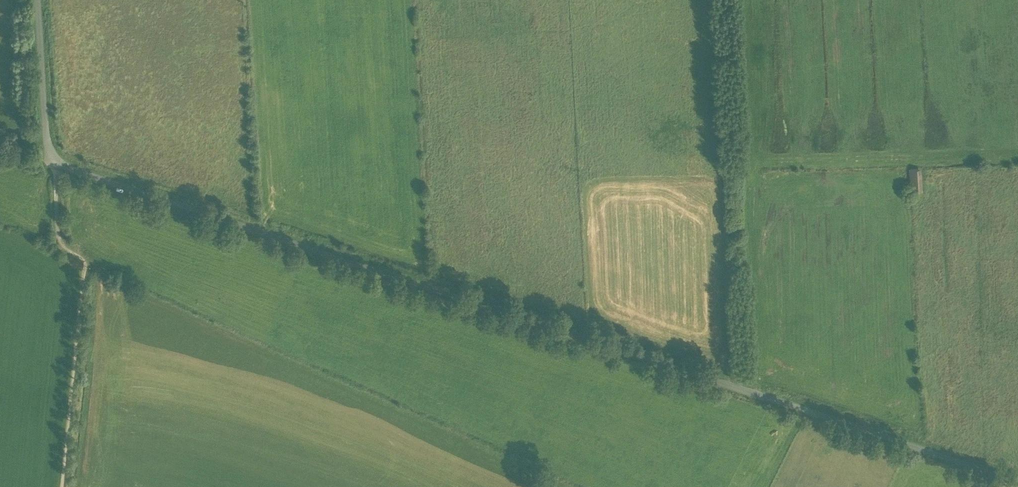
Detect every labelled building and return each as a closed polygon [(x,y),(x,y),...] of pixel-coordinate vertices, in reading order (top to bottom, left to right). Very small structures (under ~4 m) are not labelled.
[(930,170),(913,171),(914,196),(931,195),(930,170)]
